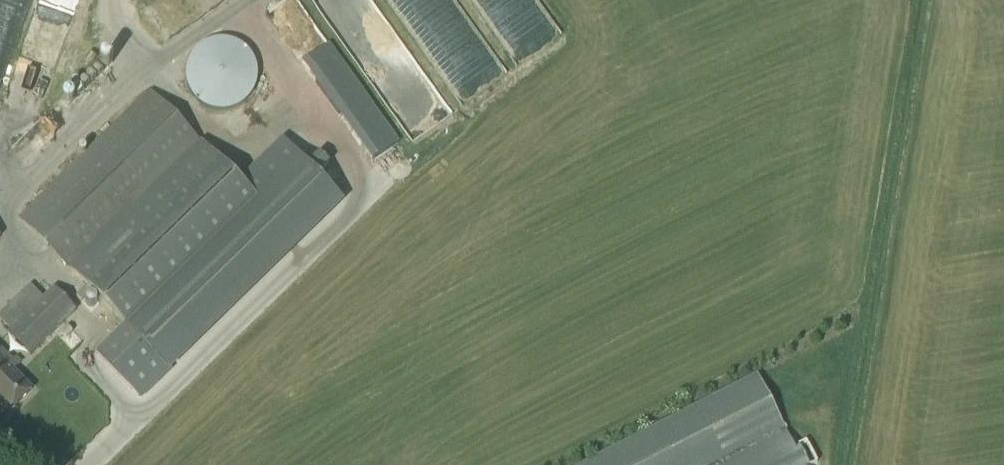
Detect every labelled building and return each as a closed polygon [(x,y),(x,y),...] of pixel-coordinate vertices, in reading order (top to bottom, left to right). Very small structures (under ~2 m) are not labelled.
[(16,21),(5,17),(1,27),(0,27),(0,62),(16,21)] [(299,157),(255,199),(150,91),(19,219),(86,286),(90,291),(126,327),(97,355),(138,397),(339,201),(315,177),(329,163),(319,153),(307,165),(299,157)] [(436,113),(401,105),(395,128),(426,136),(431,118),(445,122),(449,103),(439,101),(436,113)] [(86,286),(76,296),(80,301),(90,291),(86,286)] [(7,335),(29,357),(75,311),(53,289),(7,335)] [(8,413),(31,391),(12,372),(20,364),(14,359),(11,362),(0,351),(0,405),(8,413)] [(757,375),(582,464),(802,464),(757,375)]
